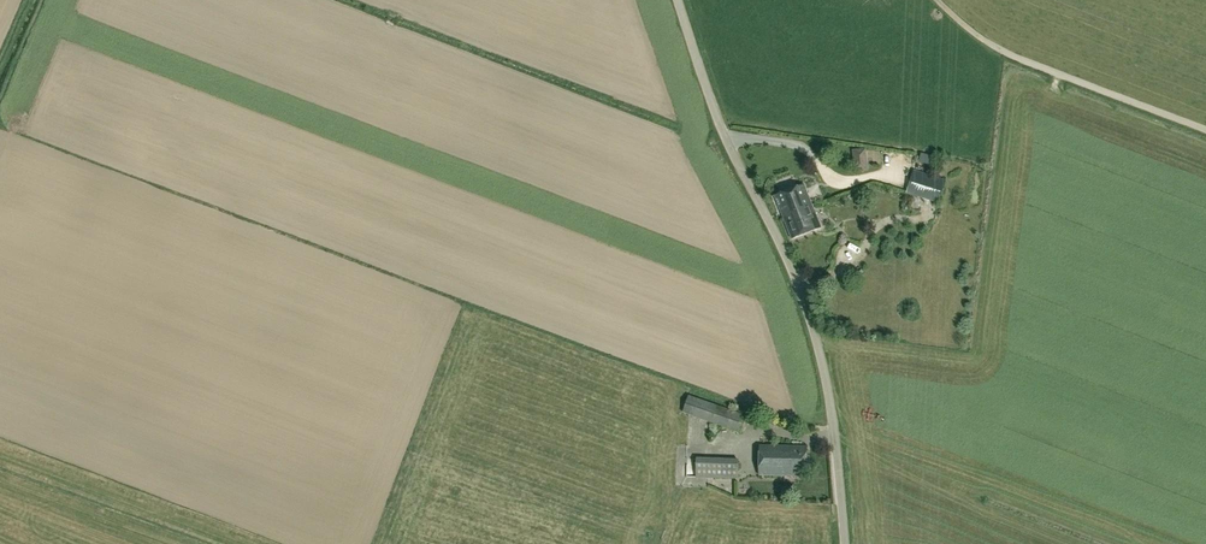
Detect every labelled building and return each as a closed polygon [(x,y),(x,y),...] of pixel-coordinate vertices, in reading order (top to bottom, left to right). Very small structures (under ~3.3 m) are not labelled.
[(922,198),(930,175),(913,169),(906,193),(922,198)] [(930,175),(922,198),(938,203),(946,180),(930,175)] [(774,195),(783,218),(814,207),(805,184),(774,195)] [(814,207),(783,218),(792,239),(822,229),(814,207)] [(746,416),(689,396),(683,412),(740,432),(746,416)] [(807,446),(760,445),(759,475),(806,476),(807,446)] [(738,460),(697,459),(696,477),(738,478),(738,460)]
